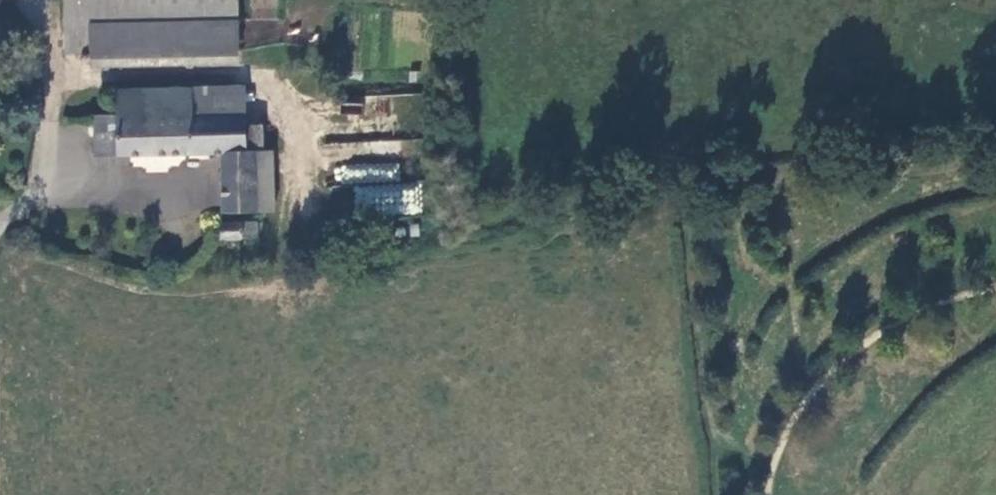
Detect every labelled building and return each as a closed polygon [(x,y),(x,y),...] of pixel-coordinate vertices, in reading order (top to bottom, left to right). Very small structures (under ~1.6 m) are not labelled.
[(95,0),(67,0),(69,46),(96,45),(95,0)] [(96,45),(97,59),(241,54),(239,0),(95,0),(96,45)] [(244,152),(244,114),(191,113),(191,88),(127,87),(126,115),(101,115),(101,155),(229,156),(229,151),(244,152)] [(244,114),(244,88),(191,88),(191,113),(244,114)] [(260,152),(244,152),(229,151),(229,156),(229,172),(260,172),(260,152)] [(420,217),(423,184),(396,182),(397,173),(357,170),(354,212),(420,217)] [(260,210),(260,172),(229,172),(229,210),(260,210)] [(224,222),(224,238),(257,238),(257,222),(224,222)]
